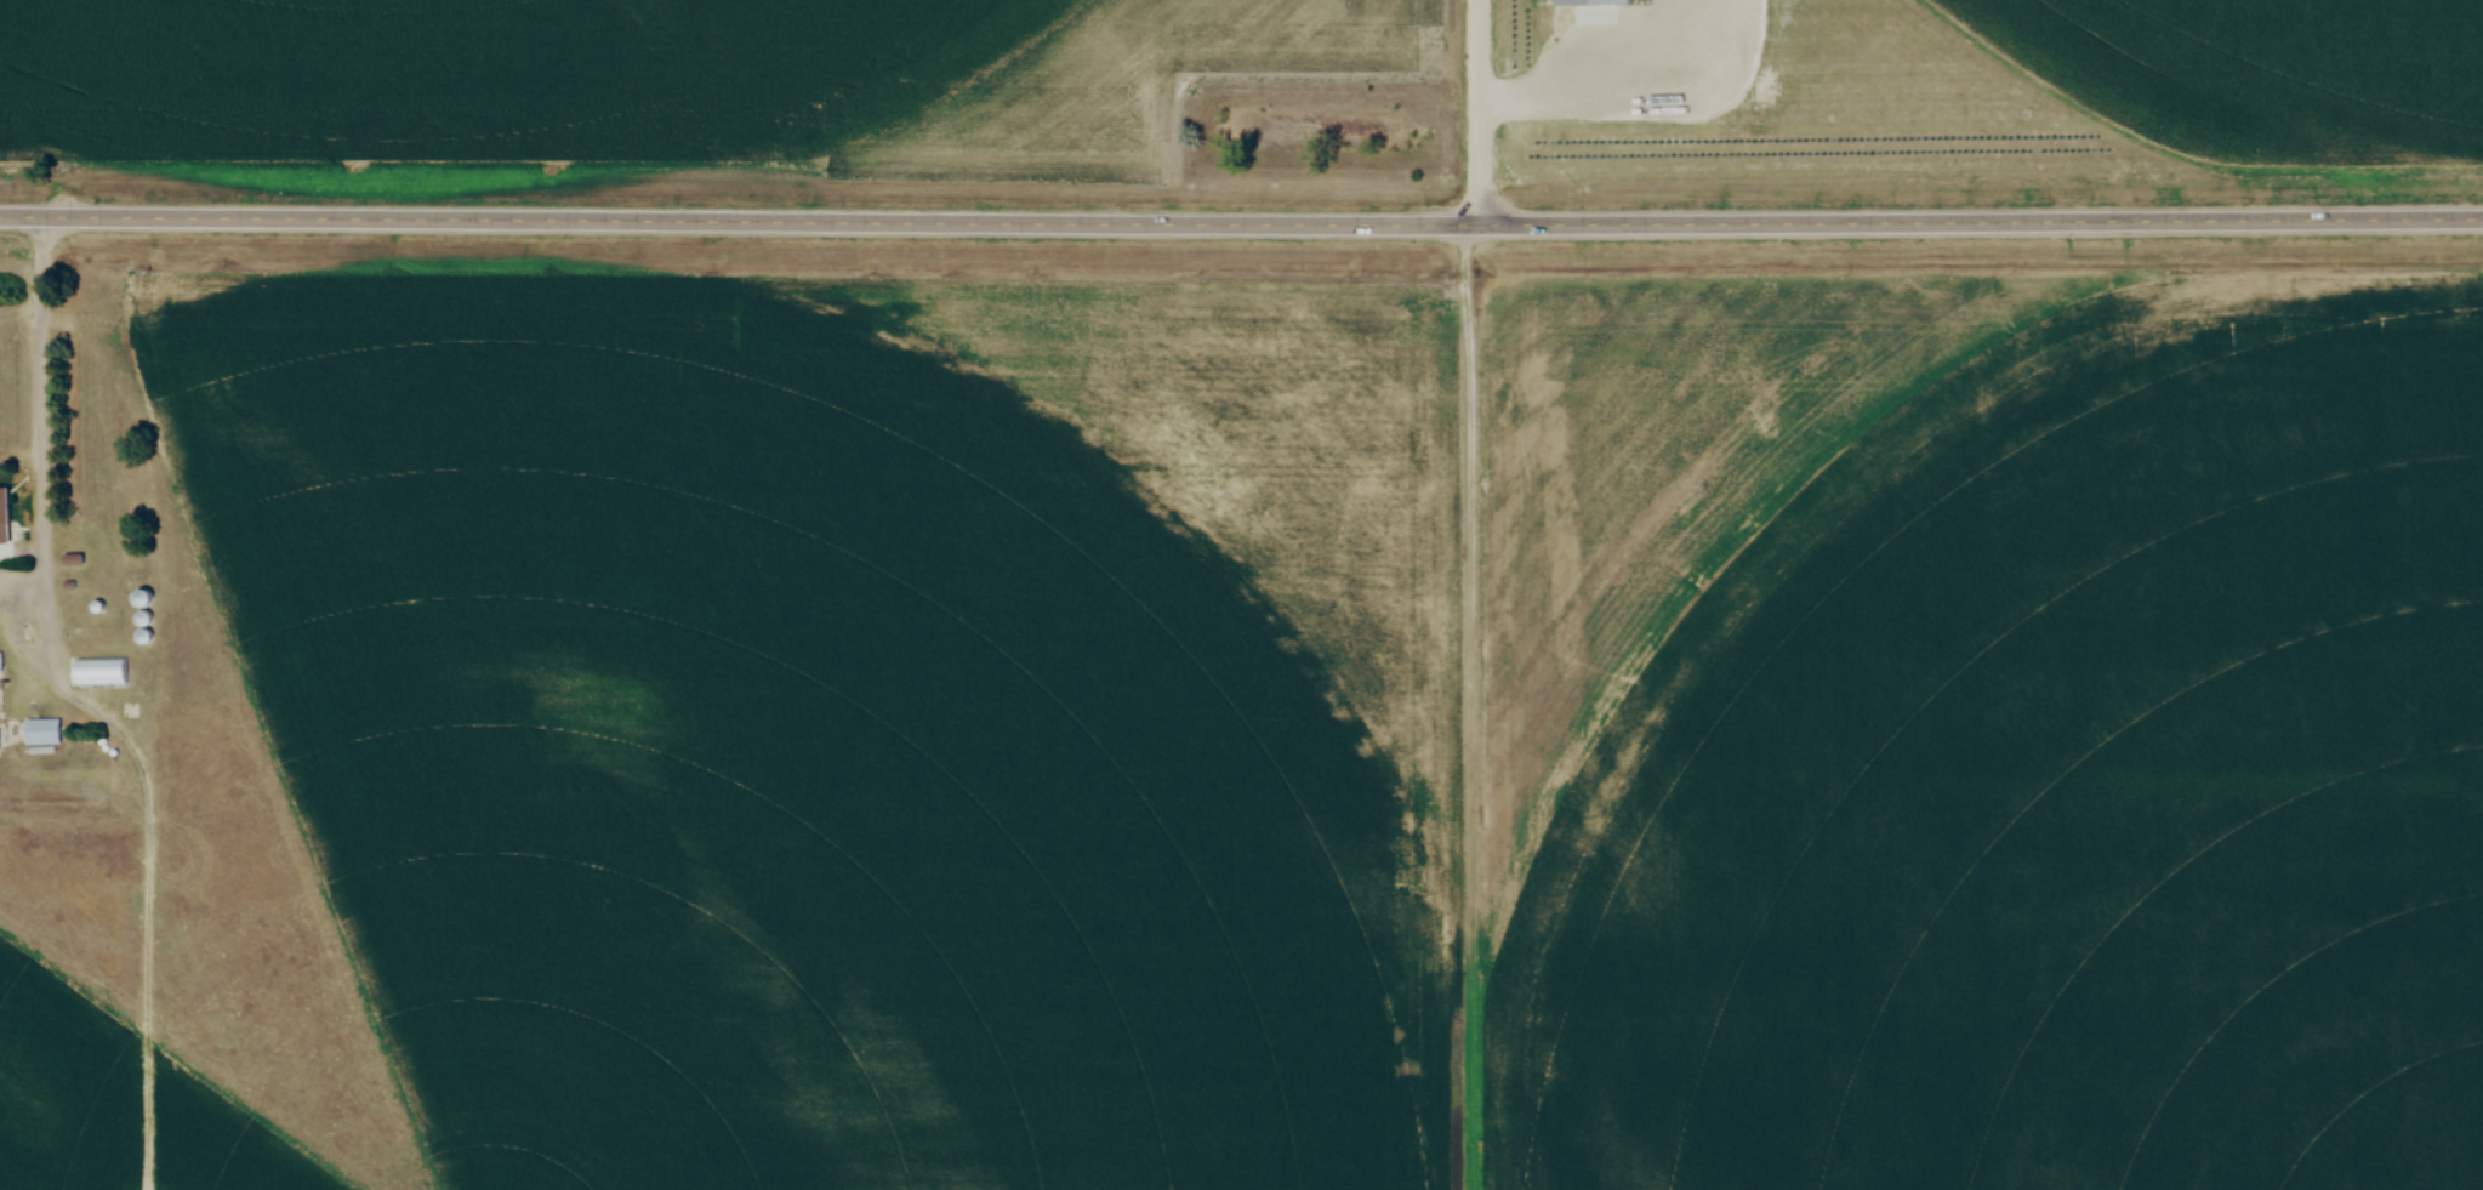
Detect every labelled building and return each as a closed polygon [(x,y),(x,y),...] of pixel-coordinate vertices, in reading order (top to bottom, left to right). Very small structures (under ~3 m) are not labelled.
[(9,488),(0,489),(0,545),(10,545),(9,488)] [(25,744),(60,744),(60,719),(25,719),(25,744)]
